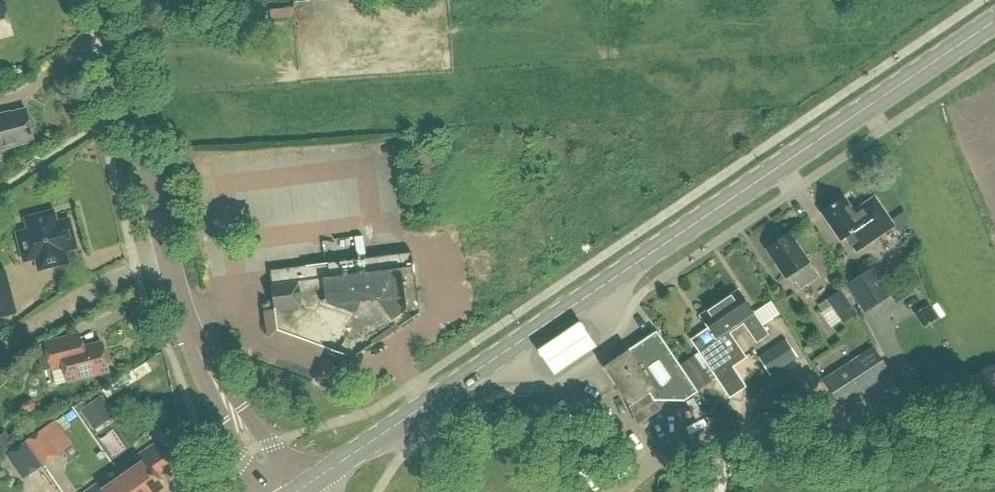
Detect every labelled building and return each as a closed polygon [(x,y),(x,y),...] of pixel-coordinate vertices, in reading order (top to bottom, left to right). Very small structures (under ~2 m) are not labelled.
[(11,34),(4,5),(0,6),(0,37),(11,34)] [(26,109),(10,113),(10,112),(0,115),(0,150),(34,141),(31,131),(34,128),(32,121),(28,119),(26,109)] [(841,240),(851,233),(861,247),(893,225),(875,198),(854,212),(844,197),(843,198),(841,195),(832,200),(834,204),(822,212),(841,240)] [(63,251),(75,247),(68,220),(56,224),(53,212),(39,216),(33,218),(36,229),(17,234),(24,261),(36,258),(39,269),(66,262),(63,251)] [(821,281),(789,234),(778,242),(775,241),(770,245),(769,247),(766,249),(775,262),(775,265),(784,278),(788,275),(792,281),(795,279),(804,292),(821,281)] [(398,328),(404,323),(419,313),(411,253),(269,271),(277,331),(352,357),(397,327),(398,328)] [(893,293),(874,265),(850,282),(869,310),(893,293)] [(720,302),(737,328),(744,323),(757,342),(769,334),(763,324),(779,313),(771,301),(755,313),(739,289),(720,302)] [(844,323),(858,313),(841,289),(827,299),(844,323)] [(16,314),(10,290),(0,293),(0,319),(16,314)] [(730,333),(737,328),(720,302),(701,315),(709,328),(691,340),(716,377),(726,371),(725,369),(745,355),(730,333)] [(684,401),(697,392),(656,331),(602,367),(641,422),(659,409),(654,401),(684,401)] [(82,348),(79,335),(44,343),(51,370),(63,367),(67,382),(108,371),(101,343),(82,348)] [(768,375),(797,357),(786,339),(757,358),(768,375)] [(847,368),(861,389),(889,371),(876,350),(847,368)] [(851,396),(837,375),(826,382),(839,403),(851,396)] [(61,451),(70,445),(55,421),(45,428),(61,451)] [(25,442),(41,465),(58,453),(42,430),(25,442)] [(24,476),(41,465),(25,442),(9,453),(24,476)] [(132,491),(161,491),(167,488),(158,476),(172,467),(155,443),(137,455),(141,461),(121,476),(132,491)] [(121,476),(102,489),(98,483),(85,491),(132,491),(121,476)]
